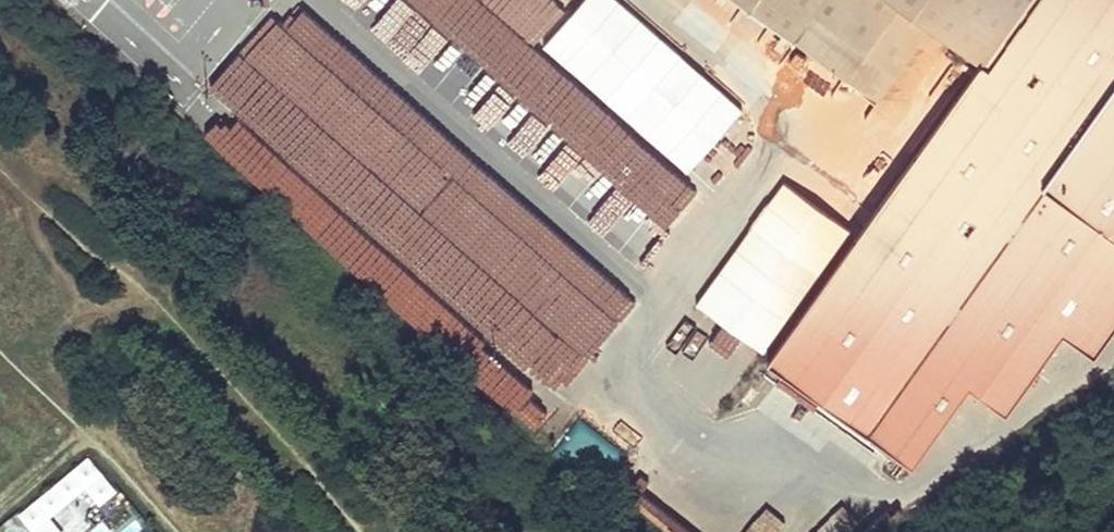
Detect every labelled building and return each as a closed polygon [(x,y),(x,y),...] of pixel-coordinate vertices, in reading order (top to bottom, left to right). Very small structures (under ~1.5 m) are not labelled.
[(545,191),(320,0),(291,0),(274,19),(314,53),(280,93),(385,183),(416,146),(513,228),(545,191)] [(508,21),(526,0),(493,0),(489,5),(508,21)] [(576,2),(573,0),(555,0),(542,19),(556,29),(576,2)] [(619,0),(587,0),(547,46),(691,171),(725,132),(745,109),(619,0)] [(876,102),(932,28),(980,63),(765,360),(910,465),(967,385),(1004,412),(1061,332),(1092,354),(1113,324),(1113,0),(736,0),(876,102)] [(520,32),(537,13),(525,2),(507,21),(520,32)] [(632,270),(665,235),(601,175),(568,211),(632,270)] [(700,303),(764,349),(852,228),(787,182),(700,303)] [(656,192),(642,211),(660,225),(675,206),(656,192)] [(499,406),(533,433),(552,410),(518,382),(499,406)] [(578,420),(553,452),(590,481),(615,449),(578,420)] [(15,512),(29,531),(59,531),(49,518),(87,492),(97,507),(115,494),(90,459),(15,512)] [(101,507),(115,526),(130,515),(116,496),(101,507)] [(120,531),(151,531),(134,517),(120,531)]
